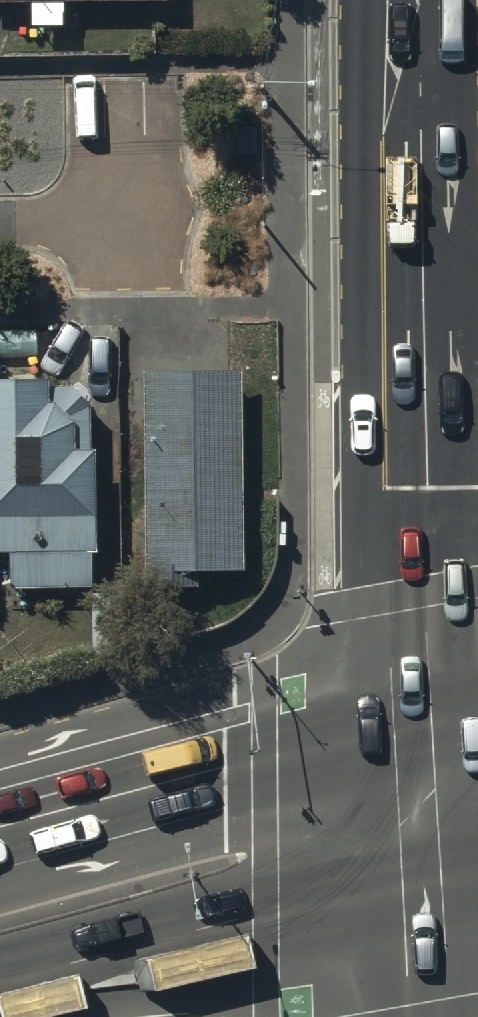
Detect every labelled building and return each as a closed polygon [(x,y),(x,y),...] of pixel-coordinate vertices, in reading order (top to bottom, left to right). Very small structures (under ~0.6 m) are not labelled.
[(30,10),(30,34),(62,34),(62,11),(168,11),(168,0),(0,0),(0,10),(30,10)] [(238,379),(143,383),(153,590),(247,586),(238,379)] [(0,386),(0,598),(96,597),(94,385),(0,386)]
